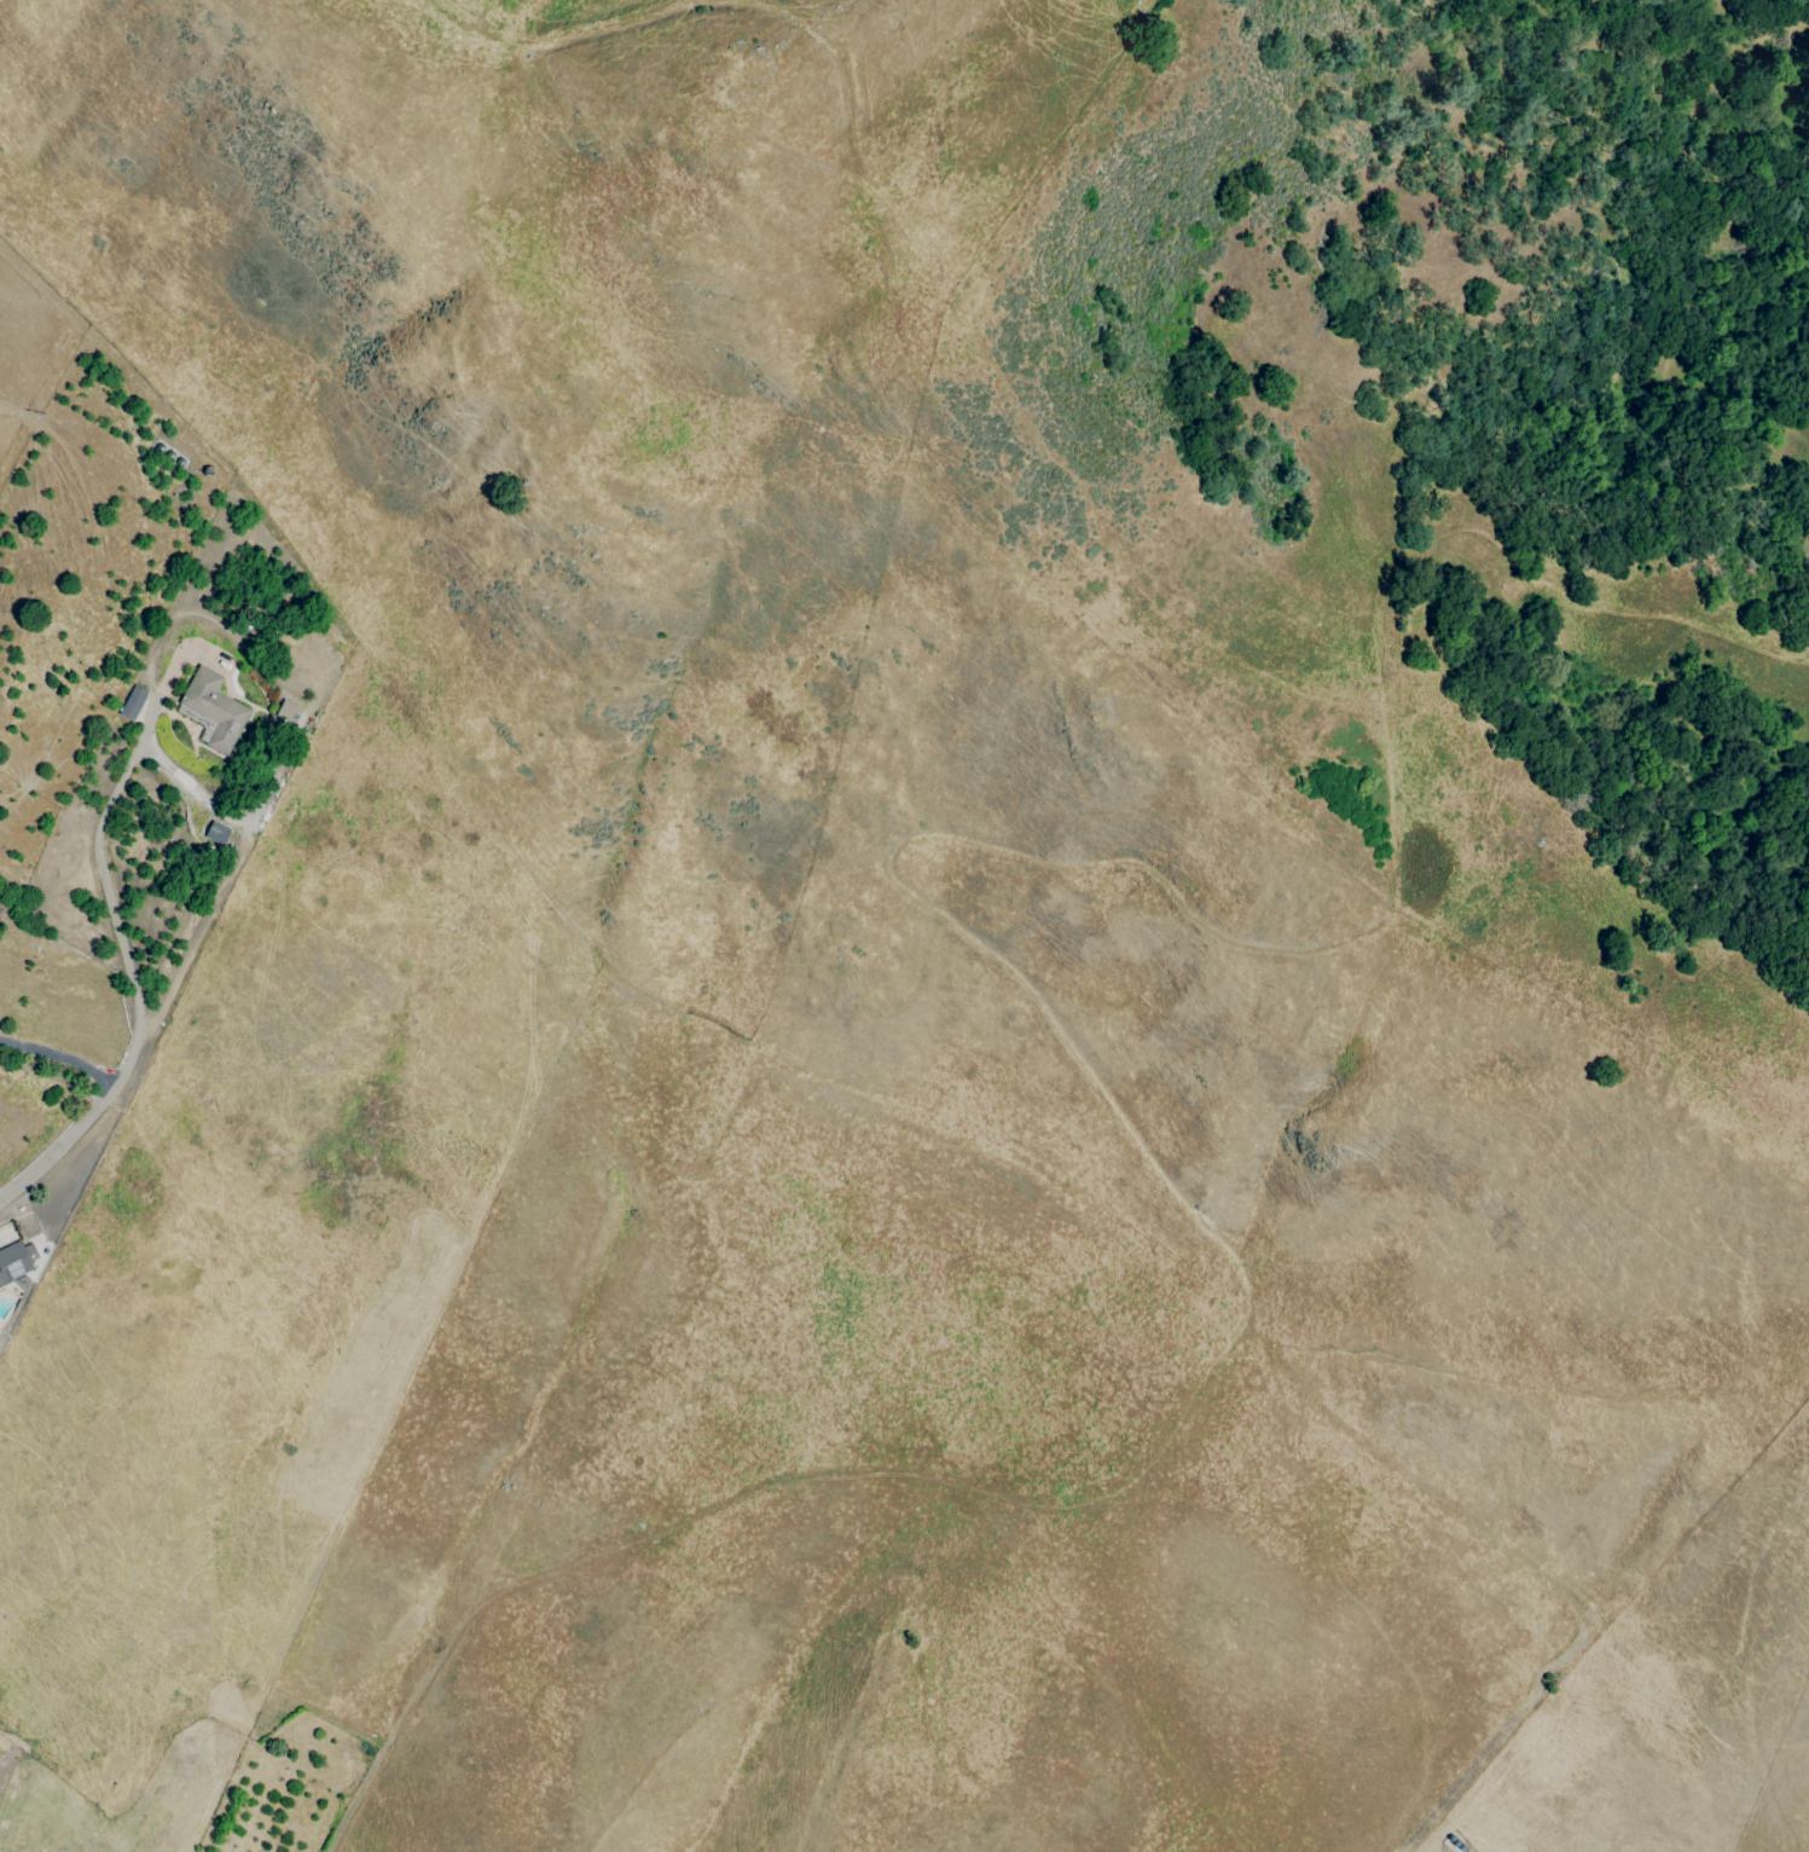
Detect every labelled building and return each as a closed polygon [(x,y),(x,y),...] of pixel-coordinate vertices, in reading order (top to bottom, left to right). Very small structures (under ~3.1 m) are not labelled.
[(251,709),(216,692),(223,676),(196,664),(174,711),(204,725),(196,741),(228,756),(251,709)] [(134,721),(146,690),(131,684),(118,715),(134,721)] [(275,717),(294,724),(301,706),(281,699),(275,717)] [(203,837),(223,845),(229,828),(210,820),(203,837)] [(34,1271),(31,1264),(36,1256),(31,1243),(25,1245),(18,1241),(0,1248),(0,1284),(34,1271)]
